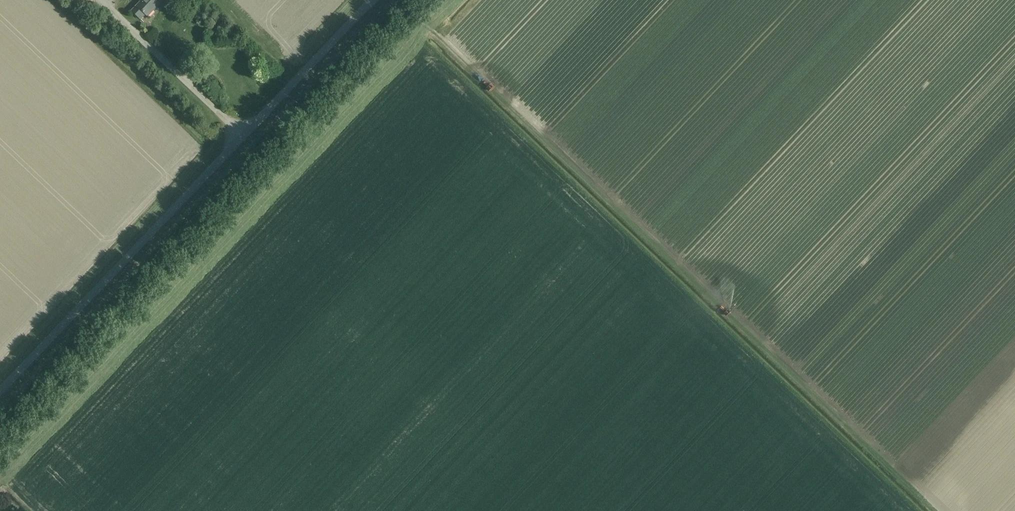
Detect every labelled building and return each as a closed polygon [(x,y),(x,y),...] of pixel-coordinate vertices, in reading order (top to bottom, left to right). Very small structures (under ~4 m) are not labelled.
[(161,0),(140,0),(132,9),(141,17),(144,13),(147,15),(161,0)]
